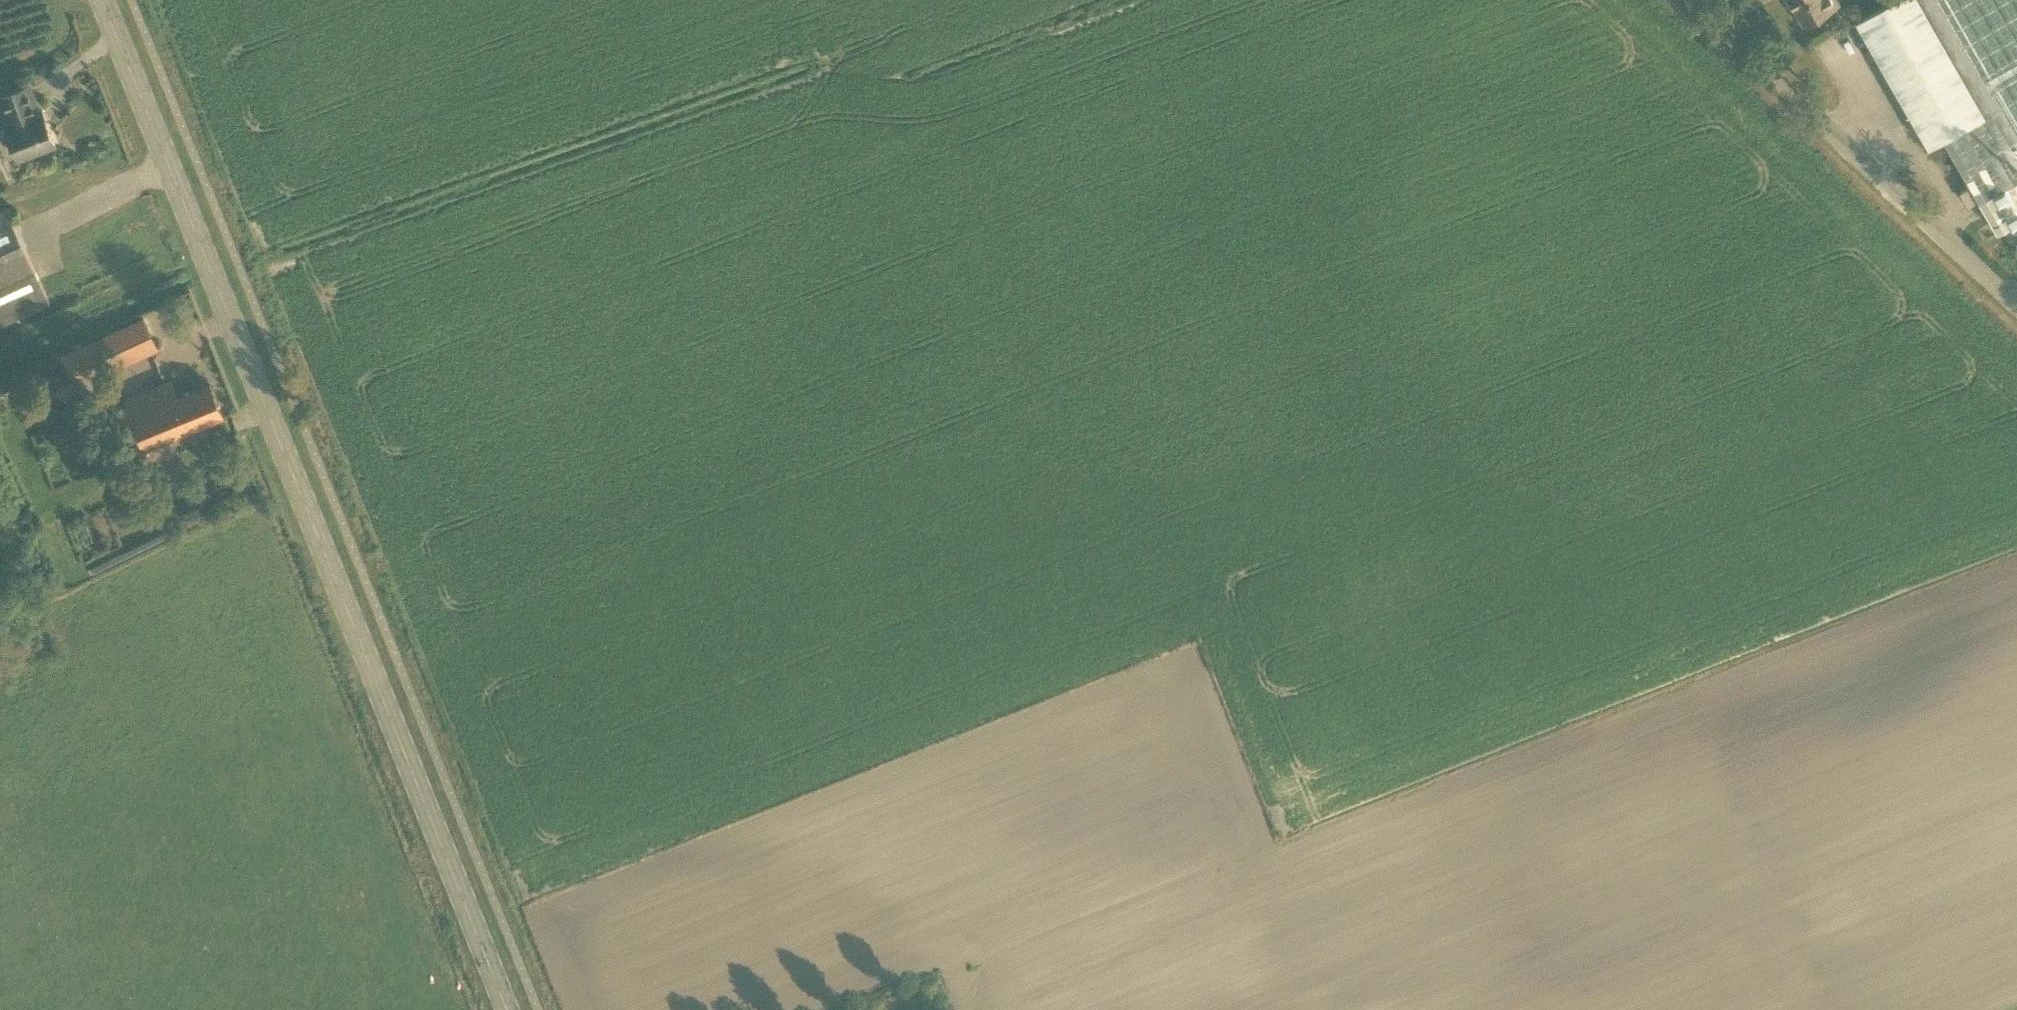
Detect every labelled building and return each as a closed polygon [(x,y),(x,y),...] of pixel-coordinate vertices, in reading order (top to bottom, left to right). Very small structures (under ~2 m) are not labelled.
[(1835,5),(1833,0),(1794,0),(1805,22),(1835,5)] [(1857,17),(1931,145),(1944,138),(1999,231),(2016,221),(2016,0),(1887,0),(1857,17)] [(29,83),(0,94),(0,96),(10,121),(6,123),(18,156),(55,142),(42,109),(39,110),(29,83)] [(1978,200),(1970,186),(1961,191),(1969,205),(1978,200)] [(50,301),(8,207),(0,210),(0,323),(50,301)] [(144,312),(97,333),(109,357),(112,365),(158,344),(144,312)] [(144,446),(223,414),(210,382),(177,396),(171,380),(139,393),(140,395),(126,400),(132,415),(119,421),(131,450),(144,445),(144,446)]
